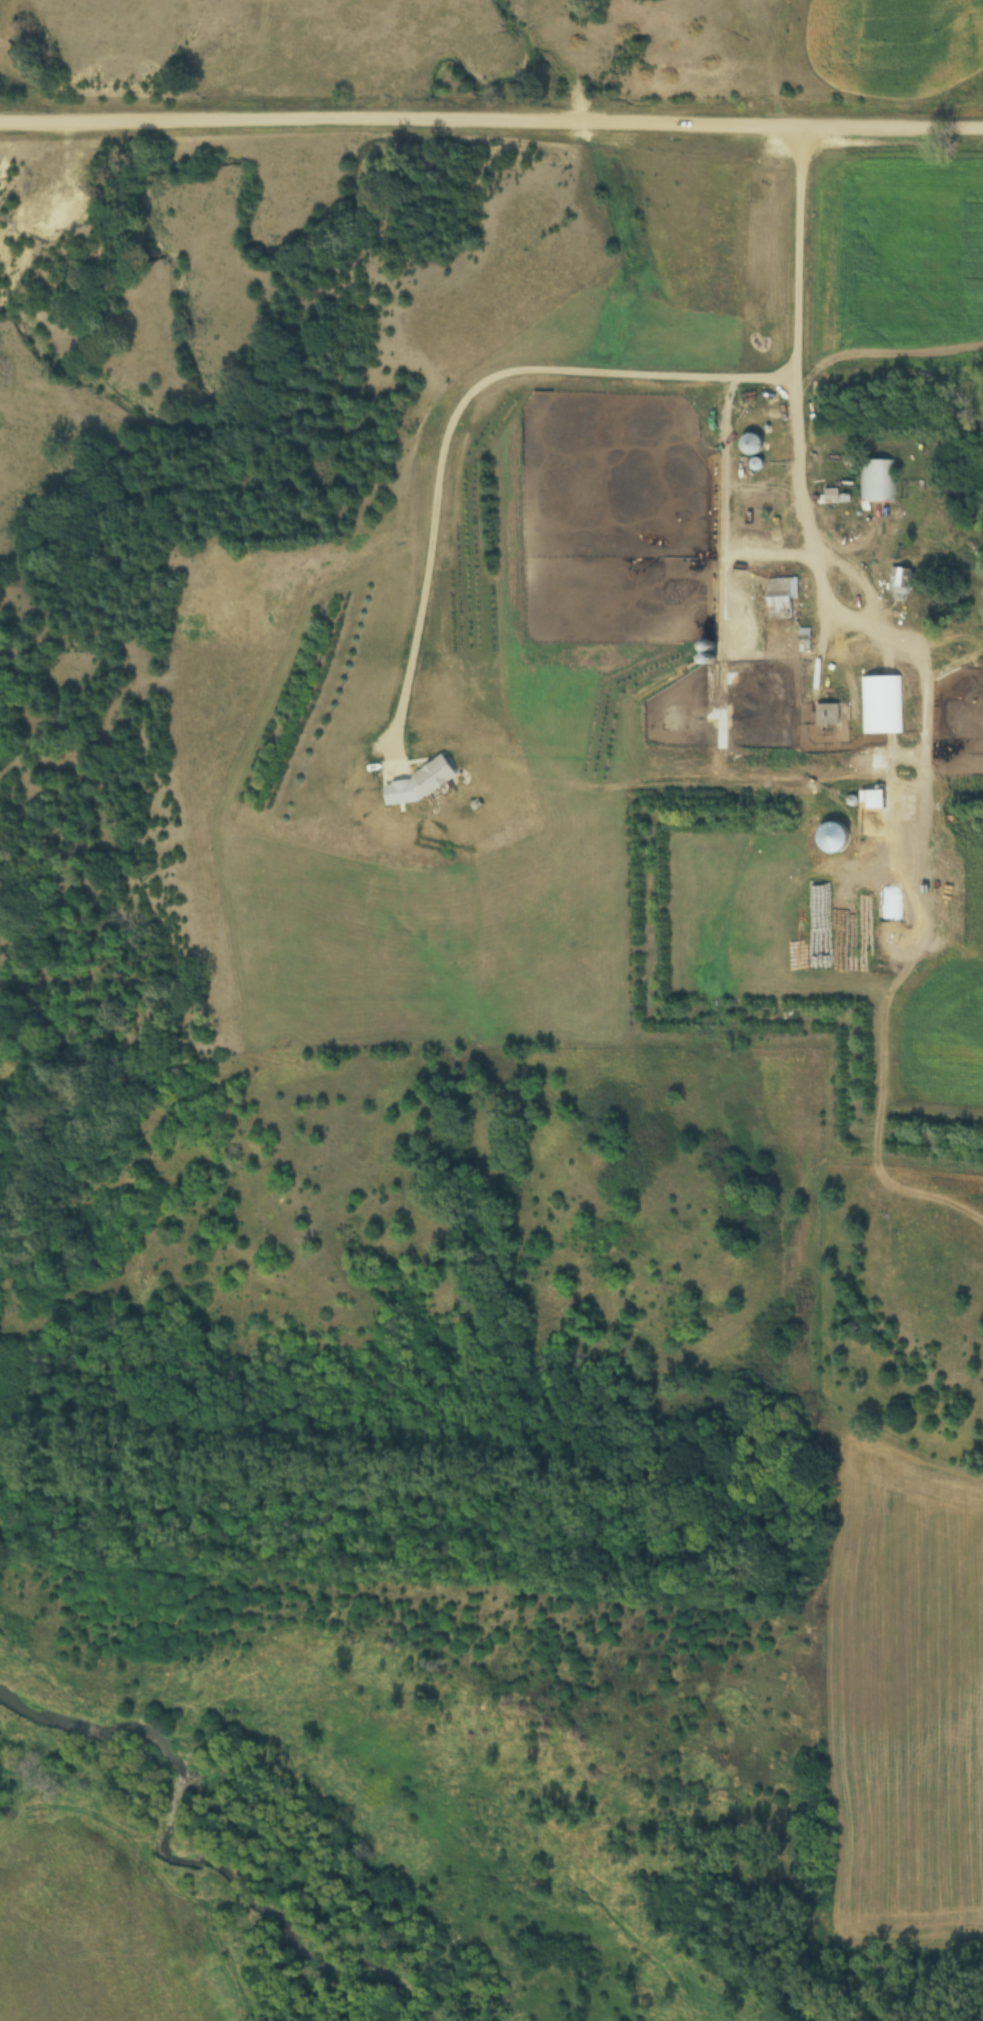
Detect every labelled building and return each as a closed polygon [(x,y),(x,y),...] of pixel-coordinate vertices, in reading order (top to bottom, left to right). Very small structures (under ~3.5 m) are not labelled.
[(757,435),(740,437),(743,456),(754,455),(756,466),(761,465),(757,435)] [(861,503),(894,504),(895,461),(861,461),(861,503)] [(838,491),(822,491),(822,505),(838,505),(838,491)] [(908,601),(908,569),(889,569),(889,601),(908,601)] [(797,579),(766,579),(767,621),(795,620),(795,600),(798,600),(797,579)] [(717,646),(699,640),(693,661),(711,667),(717,646)] [(902,735),(901,677),(863,678),(863,735),(902,735)] [(815,726),(839,726),(839,705),(815,705),(815,726)]
